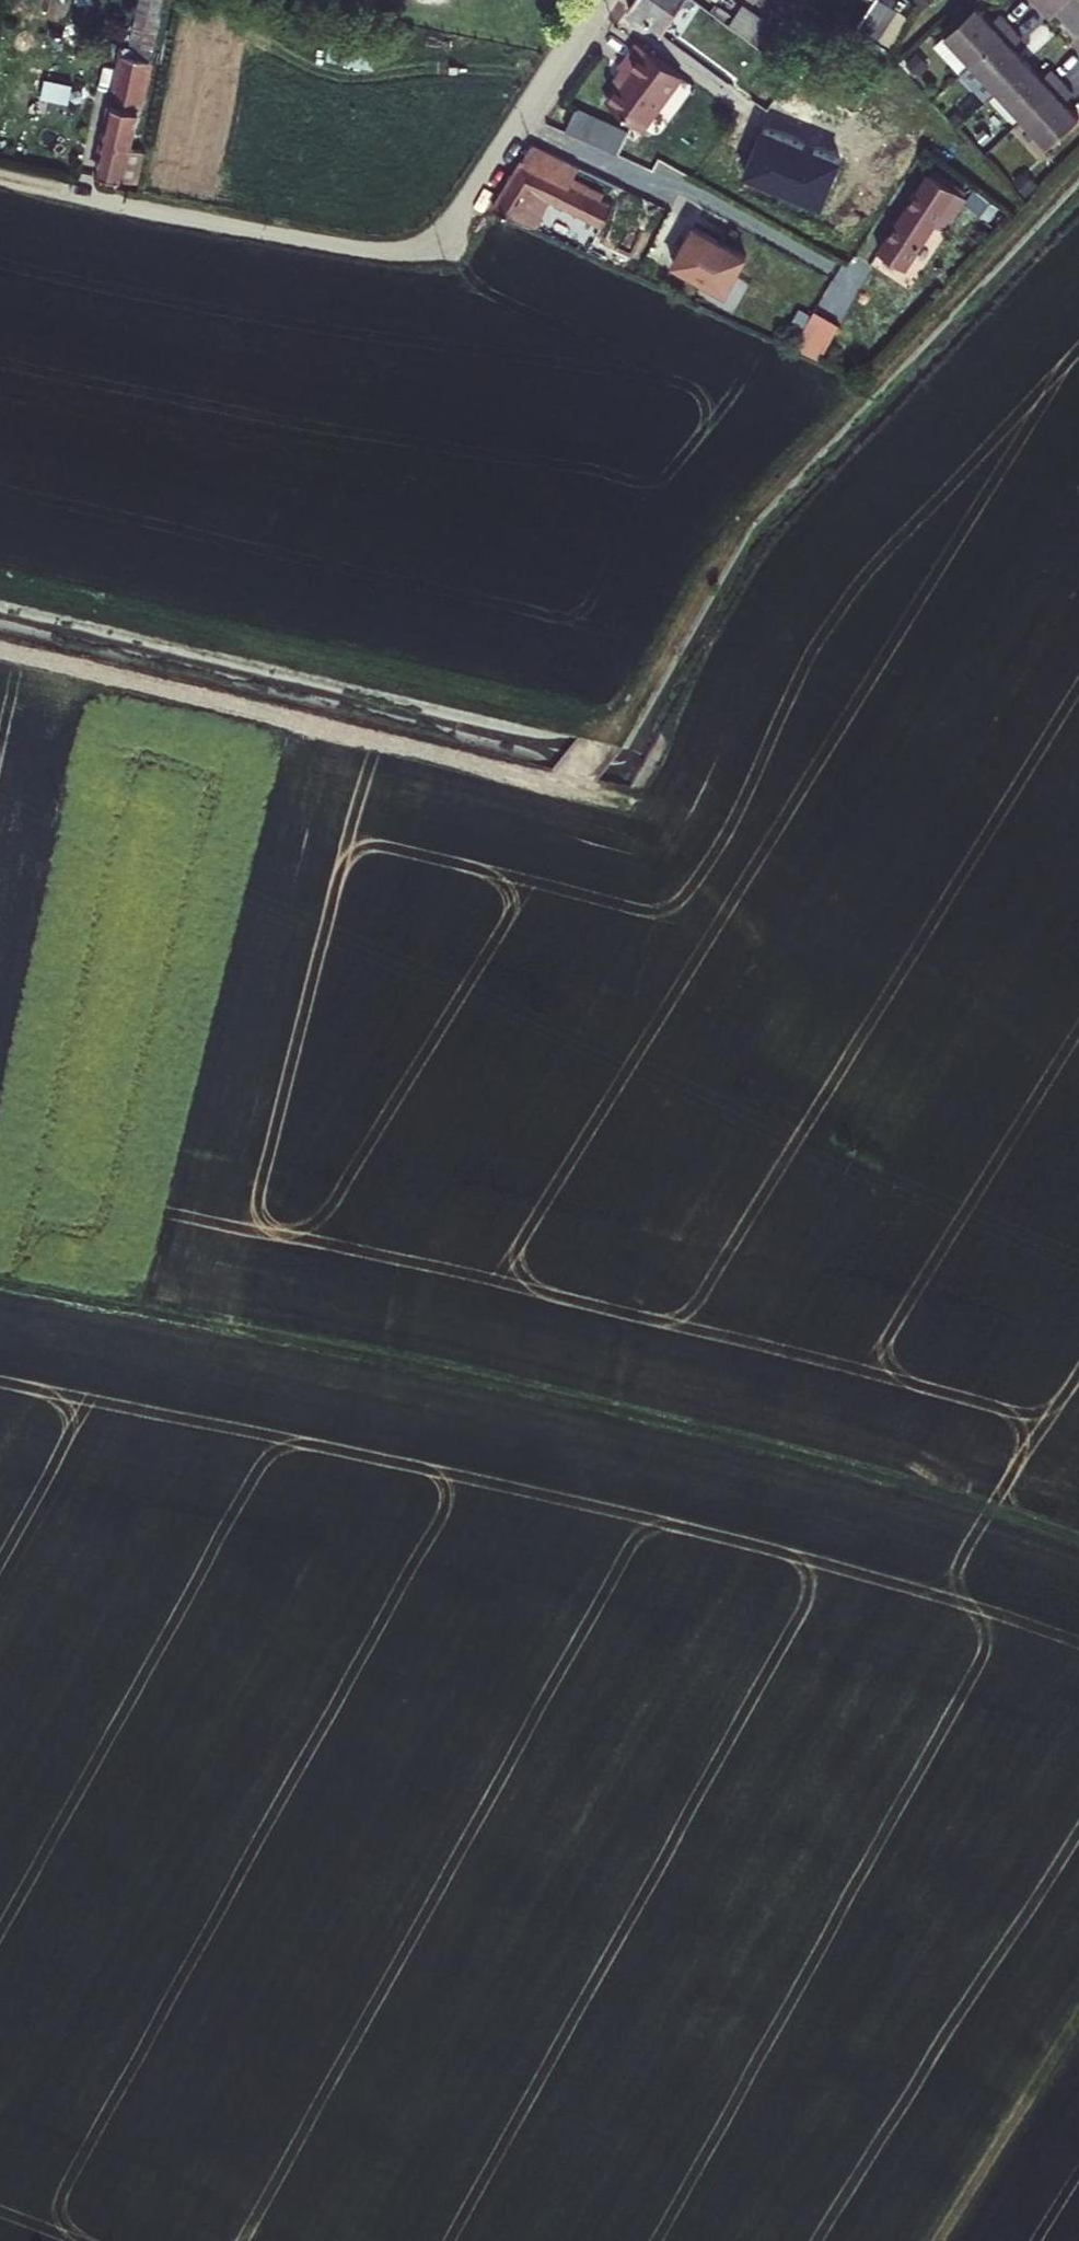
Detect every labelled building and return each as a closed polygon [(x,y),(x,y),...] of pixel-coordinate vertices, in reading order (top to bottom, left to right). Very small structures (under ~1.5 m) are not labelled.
[(132,45),(136,45),(153,49),(164,0),(142,0),(132,45)] [(661,29),(664,31),(684,0),(634,0),(629,8),(631,9),(632,8),(662,27),(661,29)] [(857,22),(894,44),(910,18),(879,0),(870,0),(857,22)] [(744,4),(730,24),(758,45),(772,23),(744,4)] [(999,13),(991,21),(978,6),(947,35),(972,62),(1011,26),(1005,20),(999,13)] [(730,24),(727,22),(718,34),(753,59),(754,57),(768,67),(776,57),(763,48),(758,45),(730,24)] [(1011,26),(972,62),(961,73),(986,99),(997,90),(1028,61),(1013,45),(1022,37),(1016,31),(1011,26)] [(972,62),(947,35),(936,45),(961,73),(972,62)] [(679,72),(634,38),(616,62),(624,68),(614,83),(603,97),(640,125),(679,72)] [(153,49),(136,45),(135,50),(126,47),(99,173),(118,177),(137,181),(143,150),(130,146),(153,49)] [(1023,117),(1062,81),(1057,75),(1051,69),(1043,77),(1028,61),(997,90),(1023,117)] [(1062,81),(1023,117),(1050,146),(1078,119),(1078,116),(1065,101),(1074,93),(1068,87),(1062,81)] [(997,94),(990,99),(1038,152),(1045,146),(997,94)] [(628,132),(579,108),(570,126),(620,150),(628,132)] [(561,157),(533,144),(529,151),(525,157),(529,158),(528,160),(552,172),(561,157)] [(509,182),(492,207),(529,224),(545,195),(603,225),(614,203),(552,172),(528,160),(529,158),(525,157),(509,182)] [(964,194),(929,171),(878,249),(892,258),(904,266),(934,220),(943,226),(964,194)] [(672,262),(724,292),(745,255),(694,225),(672,262)] [(793,348),(819,361),(839,323),(813,310),(793,348)]
